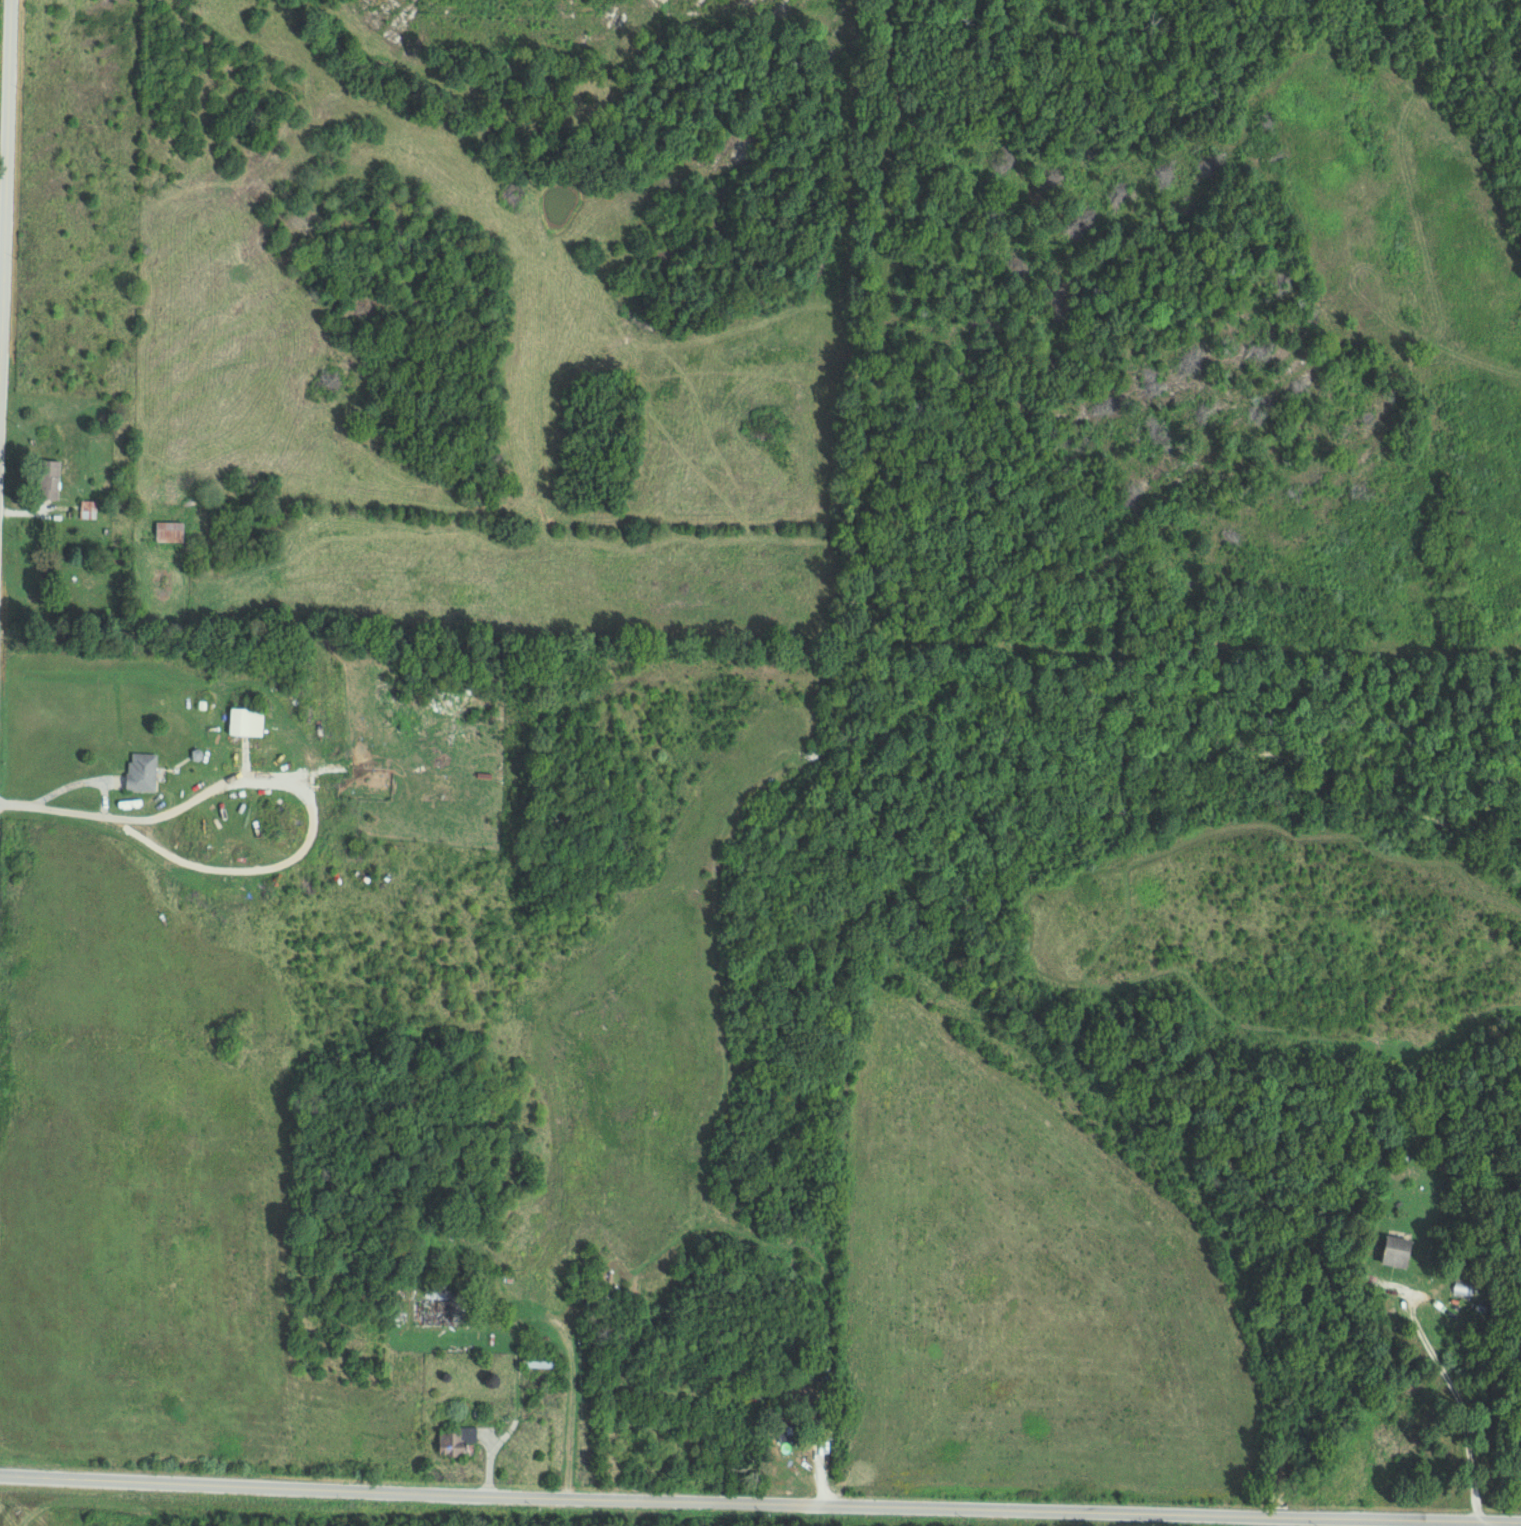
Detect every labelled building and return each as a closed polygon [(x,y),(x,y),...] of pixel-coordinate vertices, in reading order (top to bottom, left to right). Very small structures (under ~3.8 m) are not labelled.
[(59,500),(59,461),(39,461),(39,500),(59,500)] [(184,522),(157,522),(157,543),(184,543),(184,522)] [(264,709),(231,707),(230,735),(262,736),(264,709)] [(127,791),(155,792),(156,754),(128,753),(127,791)] [(1415,1267),(1417,1239),(1390,1237),(1388,1265),(1415,1267)] [(1476,1284),(1457,1278),(1452,1294),(1472,1299),(1476,1284)] [(458,1299),(418,1299),(418,1327),(458,1327),(458,1299)] [(559,1355),(523,1355),(523,1368),(559,1368),(559,1355)] [(439,1433),(439,1456),(469,1456),(469,1444),(477,1444),(477,1427),(455,1427),(455,1433),(439,1433)] [(797,1440),(796,1433),(779,1436),(780,1443),(797,1440)]
